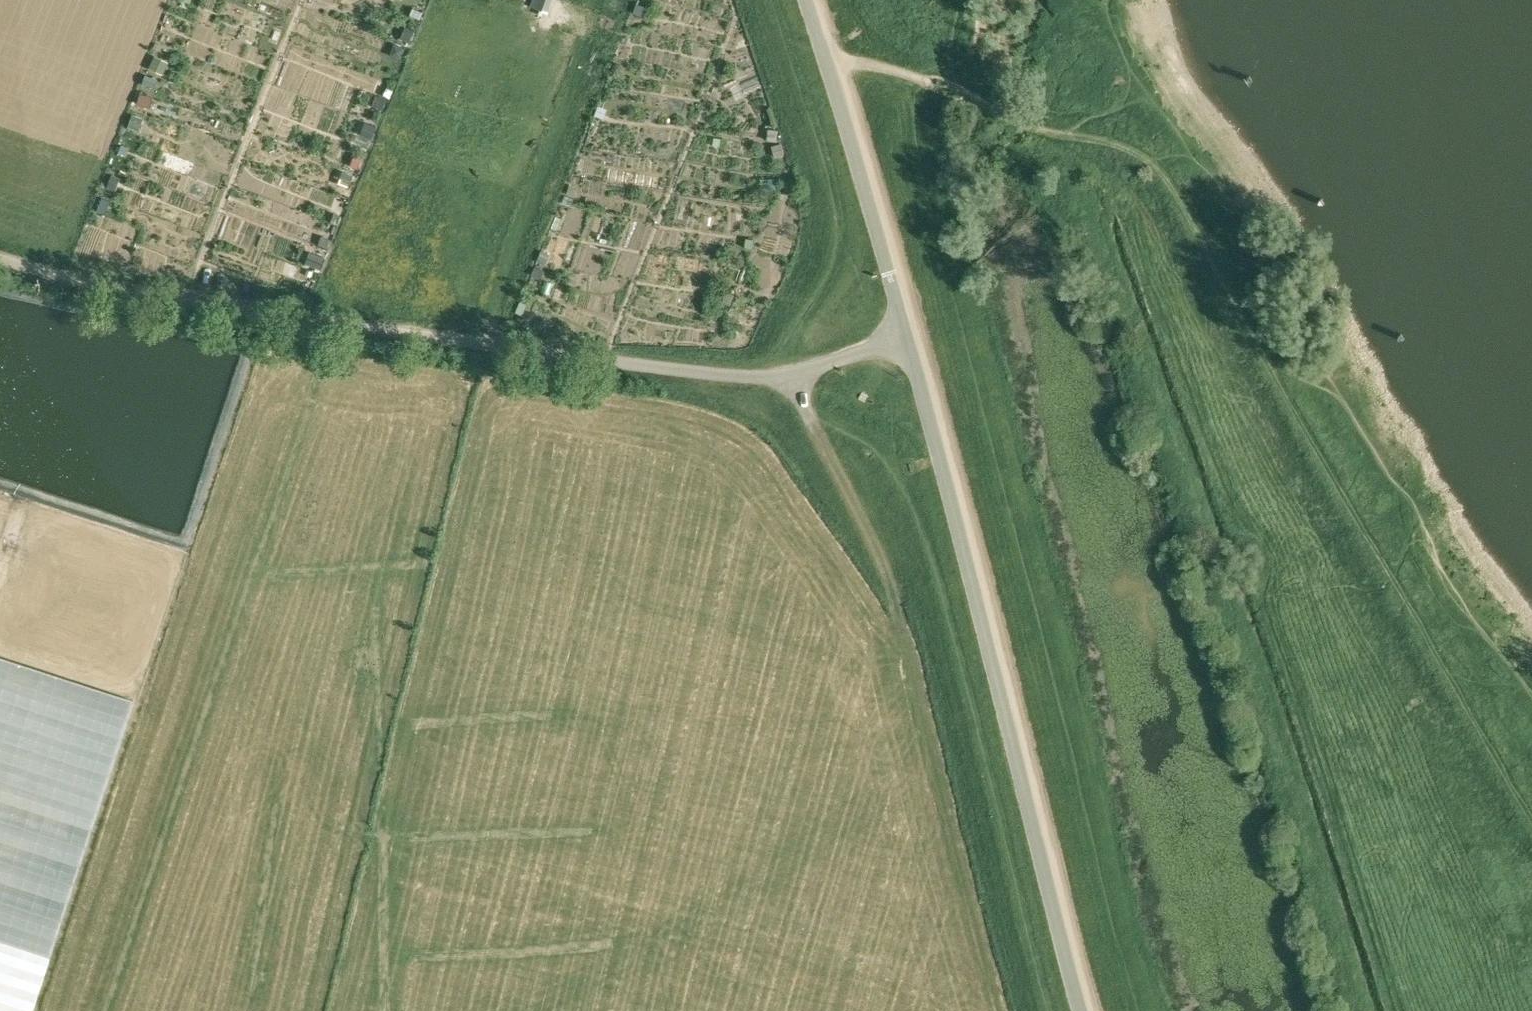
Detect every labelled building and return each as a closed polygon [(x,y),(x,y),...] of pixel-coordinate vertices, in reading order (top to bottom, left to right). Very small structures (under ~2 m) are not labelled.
[(172,7),(187,11),(190,0),(174,0),(172,7)] [(133,700),(0,657),(0,1010),(31,1010),(133,700)]
